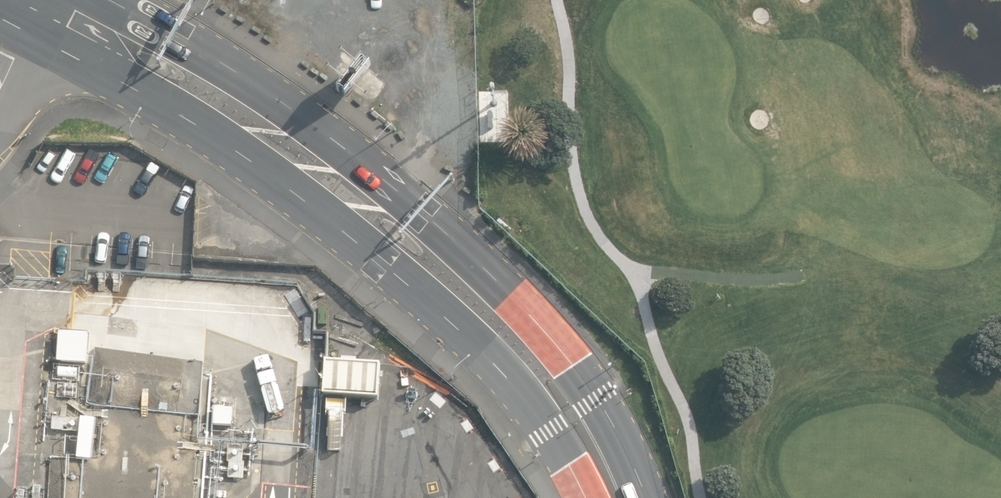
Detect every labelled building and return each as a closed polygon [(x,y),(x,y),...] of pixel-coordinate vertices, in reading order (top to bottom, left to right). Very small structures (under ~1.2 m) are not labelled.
[(58,362),(88,364),(90,329),(59,328),(58,362)] [(376,395),(378,361),(326,358),(322,391),(376,395)]
